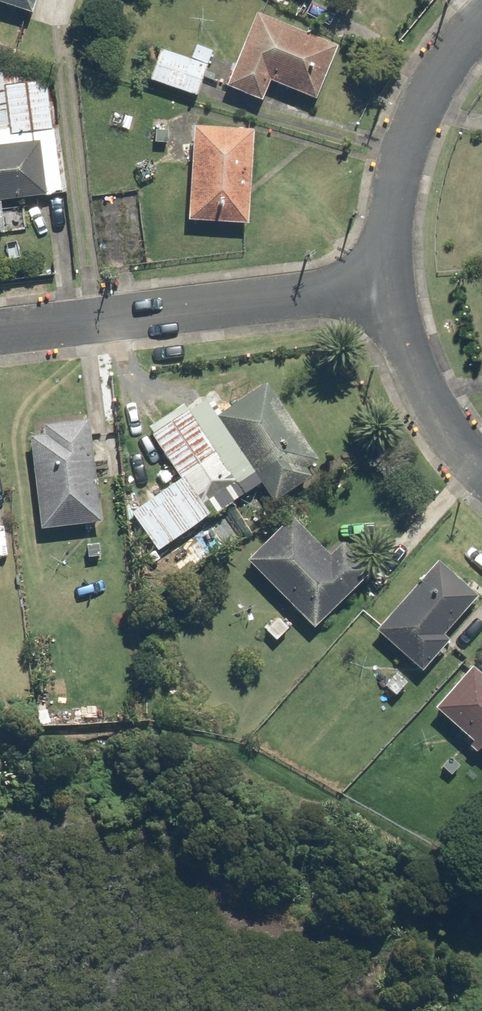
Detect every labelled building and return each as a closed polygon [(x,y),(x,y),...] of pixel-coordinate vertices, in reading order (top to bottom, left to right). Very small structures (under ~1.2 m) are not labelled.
[(35,14),(39,0),(0,0),(0,2),(35,14)] [(339,46),(259,13),(229,85),(266,101),(273,82),(317,100),(339,46)] [(198,97),(209,67),(214,52),(196,46),(191,61),(164,51),(153,81),(198,97)] [(65,194),(47,68),(18,73),(17,63),(0,65),(0,203),(65,194)] [(189,163),(190,121),(168,120),(166,162),(189,163)] [(256,128),(195,125),(189,220),(251,224),(256,128)] [(217,417),(276,501),(313,476),(307,467),(321,458),(267,382),(217,417)] [(250,477),(254,474),(215,419),(202,428),(188,409),(153,433),(205,507),(235,485),(239,490),(252,480),(250,477)] [(101,525),(91,421),(46,425),(47,438),(34,439),(43,530),(101,525)] [(206,516),(180,479),(133,513),(159,550),(206,516)] [(249,562),(290,603),(263,629),(277,643),(303,617),(315,629),(373,569),(344,541),(332,554),(292,516),(249,562)] [(481,593),(440,559),(378,631),(410,658),(386,686),(398,697),(421,671),(424,673),(452,642),(444,636),(481,593)] [(440,708),(472,739),(468,743),(479,753),(481,750),(481,672),(478,668),(440,708)]
